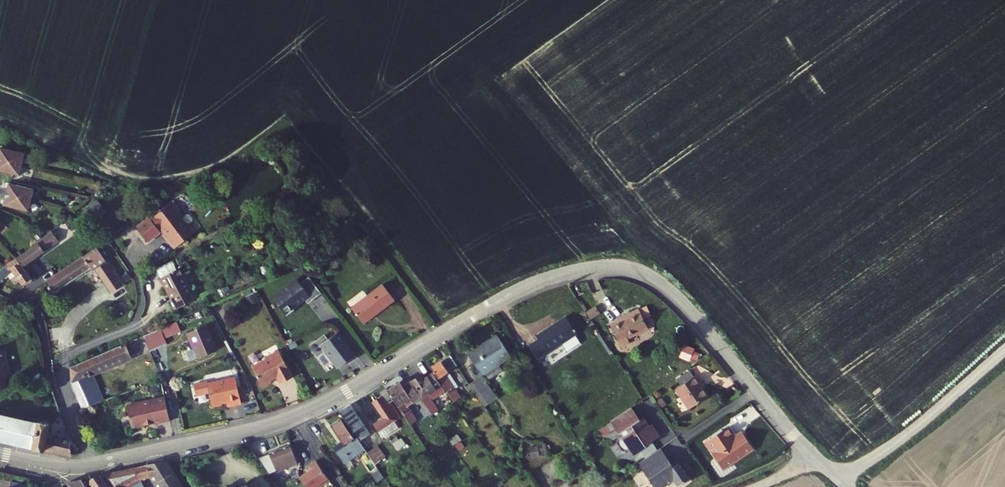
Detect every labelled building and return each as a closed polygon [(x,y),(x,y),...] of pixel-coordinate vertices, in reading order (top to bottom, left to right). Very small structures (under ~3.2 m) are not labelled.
[(19,176),(24,154),(1,148),(0,152),(0,172),(19,176)] [(4,202),(3,206),(26,211),(31,189),(8,184),(7,188),(5,187),(2,201),(4,202)] [(98,200),(90,205),(98,218),(106,213),(98,200)] [(176,247),(192,234),(180,218),(182,216),(177,210),(179,209),(173,200),(160,210),(160,211),(150,218),(137,227),(148,241),(160,231),(159,229),(163,226),(168,234),(169,233),(172,236),(171,236),(170,237),(170,238),(170,239),(170,240),(176,247)] [(16,257),(25,269),(28,267),(26,264),(30,260),(33,264),(36,261),(43,270),(52,263),(43,251),(58,239),(52,231),(16,257)] [(96,247),(45,282),(53,293),(93,266),(112,295),(128,284),(111,258),(106,262),(96,247)] [(0,270),(0,280),(13,270),(22,284),(31,278),(25,269),(16,257),(0,270)] [(160,277),(175,269),(171,260),(155,268),(160,277)] [(173,309),(199,296),(194,287),(190,290),(178,267),(175,269),(160,277),(158,278),(162,285),(163,284),(170,298),(168,299),(173,309)] [(324,293),(311,276),(302,283),(300,280),(275,298),(289,315),(296,310),(294,307),(310,295),(314,300),(324,293)] [(381,285),(352,306),(364,322),(393,300),(381,285)] [(601,314),(596,307),(587,313),(592,320),(601,314)] [(631,316),(611,325),(621,346),(630,342),(628,338),(649,328),(640,309),(630,314),(631,316)] [(539,338),(530,344),(539,358),(577,333),(566,316),(536,335),(539,338)] [(181,331),(177,321),(161,328),(165,338),(181,331)] [(205,323),(186,332),(192,346),(193,346),(198,357),(217,348),(205,323)] [(165,338),(161,328),(144,335),(151,351),(168,343),(165,338)] [(356,354),(339,331),(329,338),(326,334),(311,345),(318,355),(326,349),(337,365),(346,358),(348,360),(356,354)] [(512,356),(497,334),(469,353),(483,375),(484,374),(484,372),(485,372),(489,378),(503,369),(499,363),(500,362),(501,363),(512,356)] [(580,342),(575,335),(562,344),(567,351),(580,342)] [(126,342),(70,367),(72,382),(94,372),(132,356),(126,342)] [(281,382),(293,375),(280,349),(266,356),(267,358),(253,365),(263,385),(271,381),(272,377),(278,375),(281,382)] [(432,367),(454,401),(461,396),(454,387),(458,384),(449,371),(458,364),(451,354),(432,367)] [(695,375),(689,367),(676,376),(682,384),(695,375)] [(94,372),(72,382),(81,405),(104,397),(94,372)] [(422,398),(432,414),(439,410),(432,399),(446,390),(434,372),(424,379),(421,374),(412,380),(423,397),(422,398)] [(247,401),(239,374),(226,378),(226,379),(211,384),(217,405),(226,403),(226,402),(231,401),(232,406),(247,401)] [(696,374),(676,388),(690,408),(708,395),(704,388),(700,383),(701,381),(696,374)] [(498,398),(483,375),(470,383),(485,406),(498,398)] [(400,382),(388,390),(395,400),(411,424),(417,420),(407,405),(420,396),(410,381),(403,386),(400,382)] [(385,417),(374,425),(379,432),(395,421),(401,417),(391,402),(395,400),(388,390),(387,388),(381,392),(384,395),(374,402),(385,417)] [(169,421),(165,396),(142,401),(143,403),(127,406),(132,430),(145,427),(145,426),(169,421)] [(493,403),(488,406),(493,412),(498,409),(493,403)] [(340,412),(357,436),(360,441),(371,434),(351,404),(340,412)] [(632,406),(611,421),(619,433),(622,431),(624,434),(617,439),(616,443),(621,449),(624,450),(629,446),(633,453),(660,435),(651,423),(648,425),(643,417),(640,419),(632,406)] [(70,436),(65,436),(58,440),(57,438),(54,437),(52,439),(49,435),(46,435),(49,424),(47,421),(41,420),(40,421),(39,423),(0,415),(0,439),(72,454),(70,439),(70,436)] [(342,442),(334,447),(344,463),(359,453),(362,457),(369,467),(375,463),(367,452),(360,441),(357,436),(355,438),(341,418),(331,425),(342,442)] [(399,428),(395,421),(379,432),(383,438),(399,428)] [(608,422),(599,427),(603,434),(612,429),(608,422)] [(730,465),(759,445),(750,431),(744,435),(741,431),(735,422),(712,438),(730,465)] [(741,431),(744,435),(750,431),(747,427),(741,431)] [(449,439),(453,445),(462,440),(458,433),(449,439)] [(402,437),(393,443),(398,449),(406,444),(402,437)] [(544,443),(530,444),(531,455),(545,454),(544,443)] [(297,462),(290,444),(259,457),(270,474),(297,462)] [(386,456),(378,444),(367,452),(375,463),(386,456)] [(637,462),(639,464),(654,486),(660,486),(668,481),(675,483),(677,485),(681,482),(684,483),(685,480),(689,477),(678,461),(671,466),(668,467),(664,461),(666,459),(658,448),(637,462)] [(359,453),(344,463),(345,464),(347,467),(362,457),(359,453)] [(145,465),(153,477),(159,486),(184,486),(167,460),(145,465)] [(318,460),(310,466),(312,469),(300,477),(307,486),(317,486),(320,485),(322,486),(331,480),(318,460)] [(145,465),(136,467),(140,477),(141,479),(153,477),(145,465)] [(126,484),(140,477),(136,467),(102,474),(110,486),(127,486),(126,484)] [(102,474),(96,475),(93,478),(90,483),(93,486),(110,486),(102,474)] [(68,481),(71,486),(88,486),(82,478),(68,481)]
